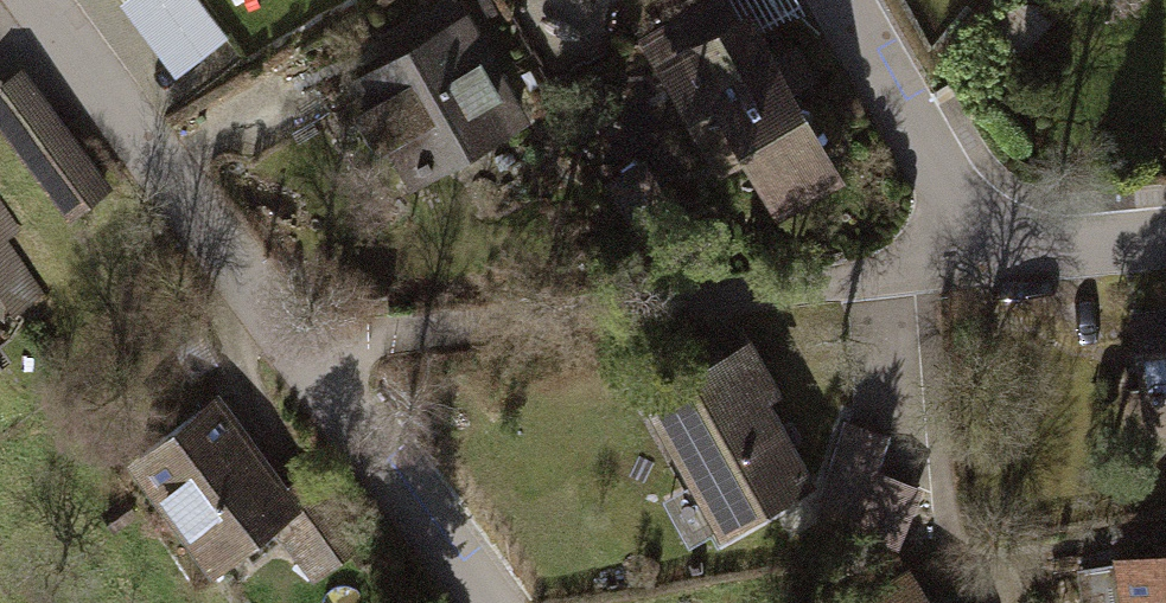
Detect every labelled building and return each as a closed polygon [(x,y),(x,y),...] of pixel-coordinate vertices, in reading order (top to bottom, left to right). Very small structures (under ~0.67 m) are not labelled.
[(127,2),(183,73),(236,32),(210,0),(129,0),(127,2)] [(635,39),(721,184),(751,167),(783,221),(852,182),(752,12),(743,18),(733,0),(703,0),(635,39)] [(477,15),(351,82),(413,197),(538,130),(477,15)] [(22,75),(0,90),(0,120),(68,220),(104,196),(22,75)] [(1129,314),(1151,463),(1165,461),(1165,308),(1129,314)] [(754,339),(648,405),(726,541),(820,483),(775,402),(784,392),(754,339)] [(220,401),(124,471),(209,588),(306,517),(220,401)] [(890,434),(846,421),(819,504),(863,518),(890,434)] [(925,489),(882,473),(851,556),(894,572),(925,489)] [(1122,565),(1127,602),(1165,602),(1165,560),(1122,565)] [(893,577),(854,602),(910,602),(893,577)]
